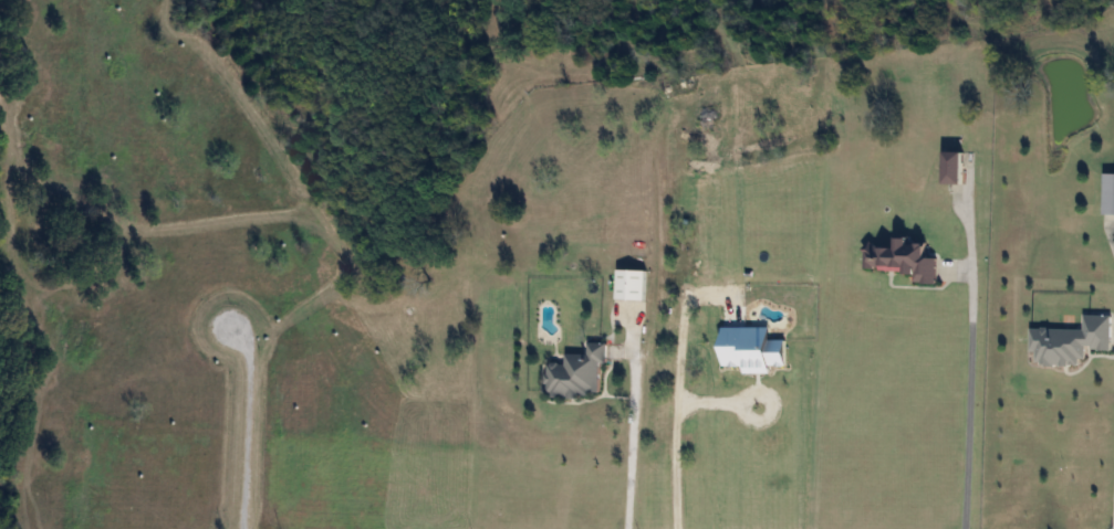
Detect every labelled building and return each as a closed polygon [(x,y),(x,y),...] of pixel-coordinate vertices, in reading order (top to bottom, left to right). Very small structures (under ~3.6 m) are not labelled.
[(964,184),(964,152),(946,152),(946,184),(964,184)] [(1105,174),(1105,213),(1113,213),(1113,174),(1105,174)] [(940,257),(927,257),(927,243),(909,242),(910,236),(897,236),(897,245),(865,245),(864,267),(916,268),(915,282),(939,282),(940,257)] [(646,269),(617,269),(617,299),(646,299),(646,269)] [(1031,327),(1030,351),(1035,351),(1035,363),(1086,364),(1086,347),(1112,348),(1112,314),(1084,314),(1084,328),(1031,327)] [(565,353),(565,362),(548,362),(548,396),(600,396),(600,362),(607,362),(607,342),(587,342),(587,353),(565,353)]
